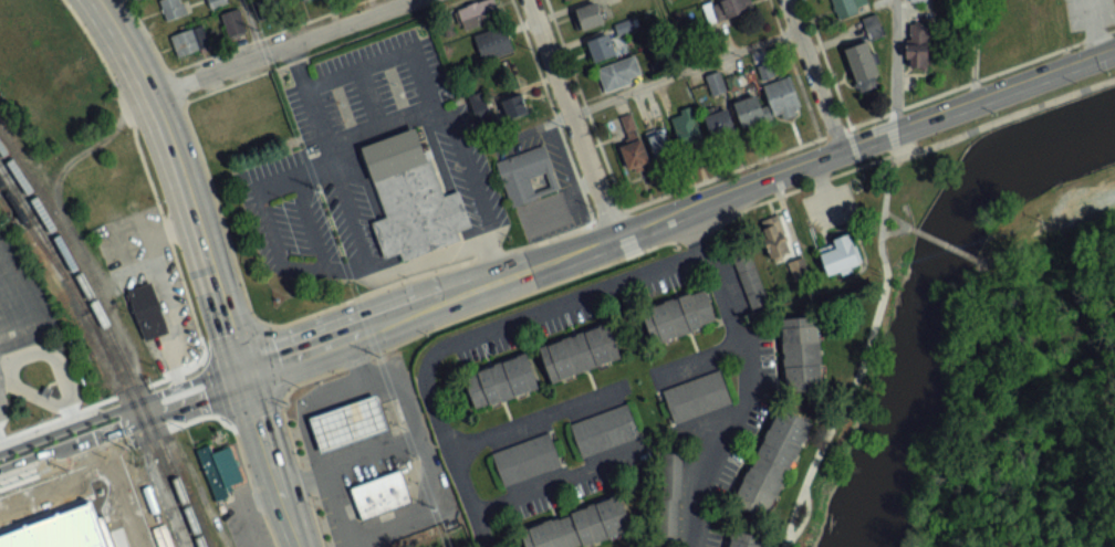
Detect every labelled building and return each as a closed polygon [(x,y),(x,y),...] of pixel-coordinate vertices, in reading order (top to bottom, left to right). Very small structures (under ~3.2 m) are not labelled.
[(187,12),(182,0),(159,0),(166,20),(187,12)] [(273,0),(265,0),(263,7),(270,9),(273,0)] [(497,20),(492,0),(487,0),(458,7),(463,29),(497,20)] [(576,9),(583,29),(605,20),(597,0),(576,9)] [(708,22),(754,11),(751,0),(704,0),(703,0),(708,22)] [(837,16),(868,7),(866,0),(832,0),(837,16)] [(229,38),(248,31),(239,8),(221,14),(229,38)] [(862,17),(870,40),(885,34),(876,12),(862,17)] [(211,44),(203,23),(170,36),(179,57),(211,44)] [(474,36),(482,62),(514,51),(506,26),(474,36)] [(928,66),(928,28),(908,28),(908,66),(928,66)] [(628,51),(619,29),(587,41),(596,63),(628,51)] [(859,91),(881,85),(869,41),(847,46),(859,91)] [(643,78),(635,55),(597,68),(605,91),(643,78)] [(708,77),(713,94),(725,90),(720,74),(708,77)] [(743,130),(802,112),(791,76),(762,85),(764,92),(734,102),(743,130)] [(467,101),(483,124),(495,116),(479,93),(467,101)] [(529,113),(523,93),(502,100),(508,120),(529,113)] [(703,142),(691,105),(670,113),(682,149),(703,142)] [(711,138),(735,134),(730,105),(706,110),(711,138)] [(399,260),(397,251),(382,256),(368,221),(384,215),(358,147),(413,127),(424,157),(426,156),(440,194),(456,189),(469,224),(454,230),(457,239),(399,260)] [(648,135),(656,158),(674,152),(665,129),(648,135)] [(560,192),(546,147),(498,161),(512,207),(560,192)] [(773,260),(792,254),(779,214),(759,221),(773,260)] [(829,275),(862,264),(851,235),(819,247),(829,275)] [(750,310),(770,304),(753,248),(733,254),(750,310)] [(165,332),(143,339),(125,288),(148,281),(165,332)] [(705,288),(644,308),(656,344),(717,324),(705,288)] [(786,393),(824,391),(820,317),(782,319),(786,393)] [(624,361),(613,323),(540,345),(551,382),(624,361)] [(464,374),(474,410),(539,391),(529,355),(464,374)] [(672,424),(733,405),(722,371),(662,390),(672,424)] [(319,452),(306,418),(373,395),(385,429),(319,452)] [(771,512),(814,420),(779,404),(736,496),(771,512)] [(640,439),(629,405),(570,424),(581,458),(640,439)] [(502,487),(562,468),(551,434),(491,453),(502,487)] [(222,485),(226,495),(213,499),(194,449),(206,444),(209,452),(227,445),(240,478),(222,485)] [(682,454),(662,454),(660,544),(681,544),(682,454)] [(359,518),(348,487),(397,469),(409,501),(359,518)] [(155,508),(131,515),(123,488),(98,496),(114,546),(167,546),(155,508)] [(525,546),(582,546),(633,532),(622,497),(520,529),(525,546)] [(101,516),(112,546),(0,546),(0,535),(90,503),(95,517),(101,516)] [(733,529),(729,546),(766,546),(768,537),(733,529)]
